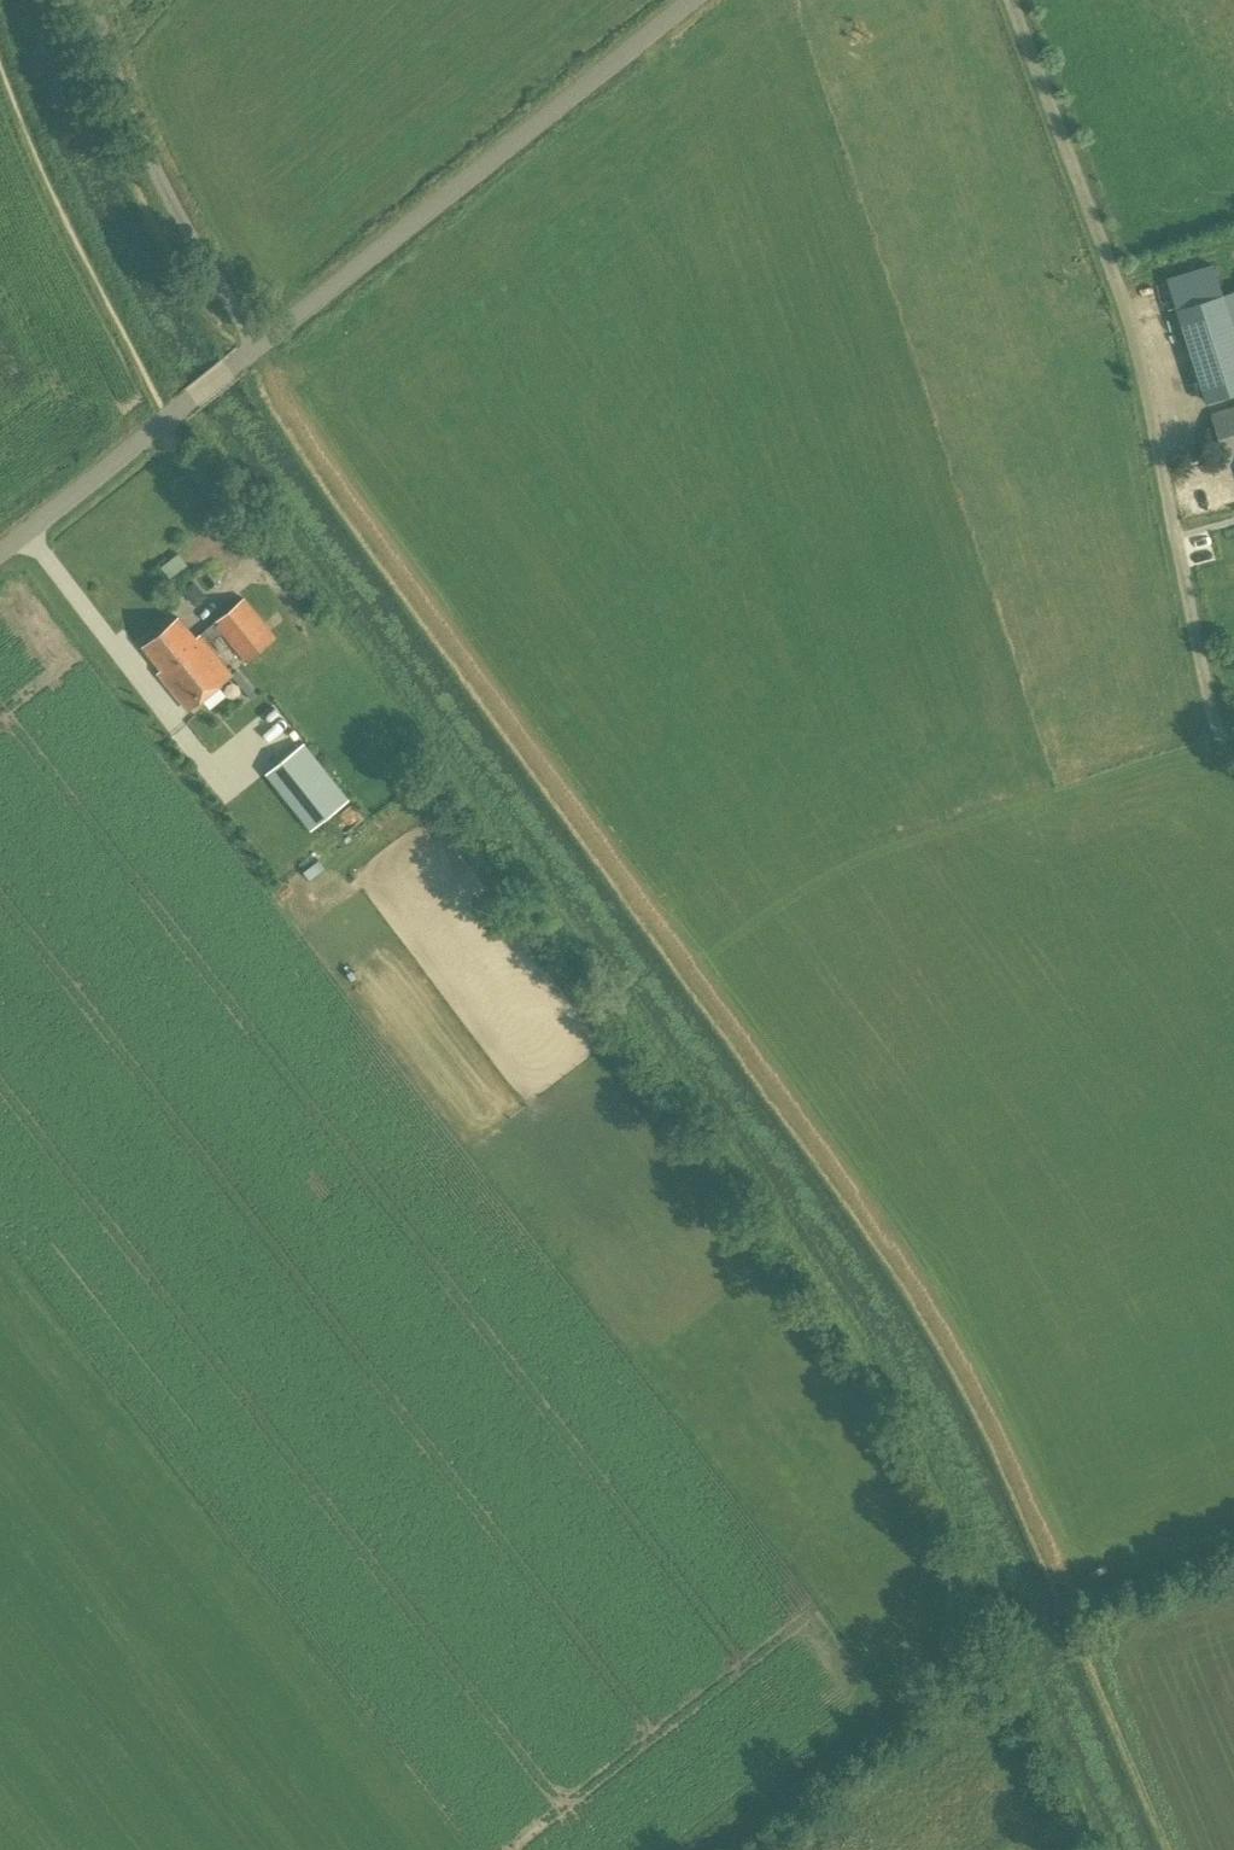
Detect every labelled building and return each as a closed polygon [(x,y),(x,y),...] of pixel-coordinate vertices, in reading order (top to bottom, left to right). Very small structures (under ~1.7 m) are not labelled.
[(1212,264),(1167,278),(1204,400),(1233,391),(1233,291),(1222,295),(1212,264)] [(1233,451),(1233,408),(1210,416),(1223,454),(1233,451)] [(199,635),(208,646),(222,634),(245,662),(276,638),(244,597),(199,635)] [(231,674),(208,646),(199,635),(196,637),(179,617),(142,647),(159,668),(157,670),(189,709),(231,674)] [(304,742),(272,768),(318,824),(350,799),(304,742)]
